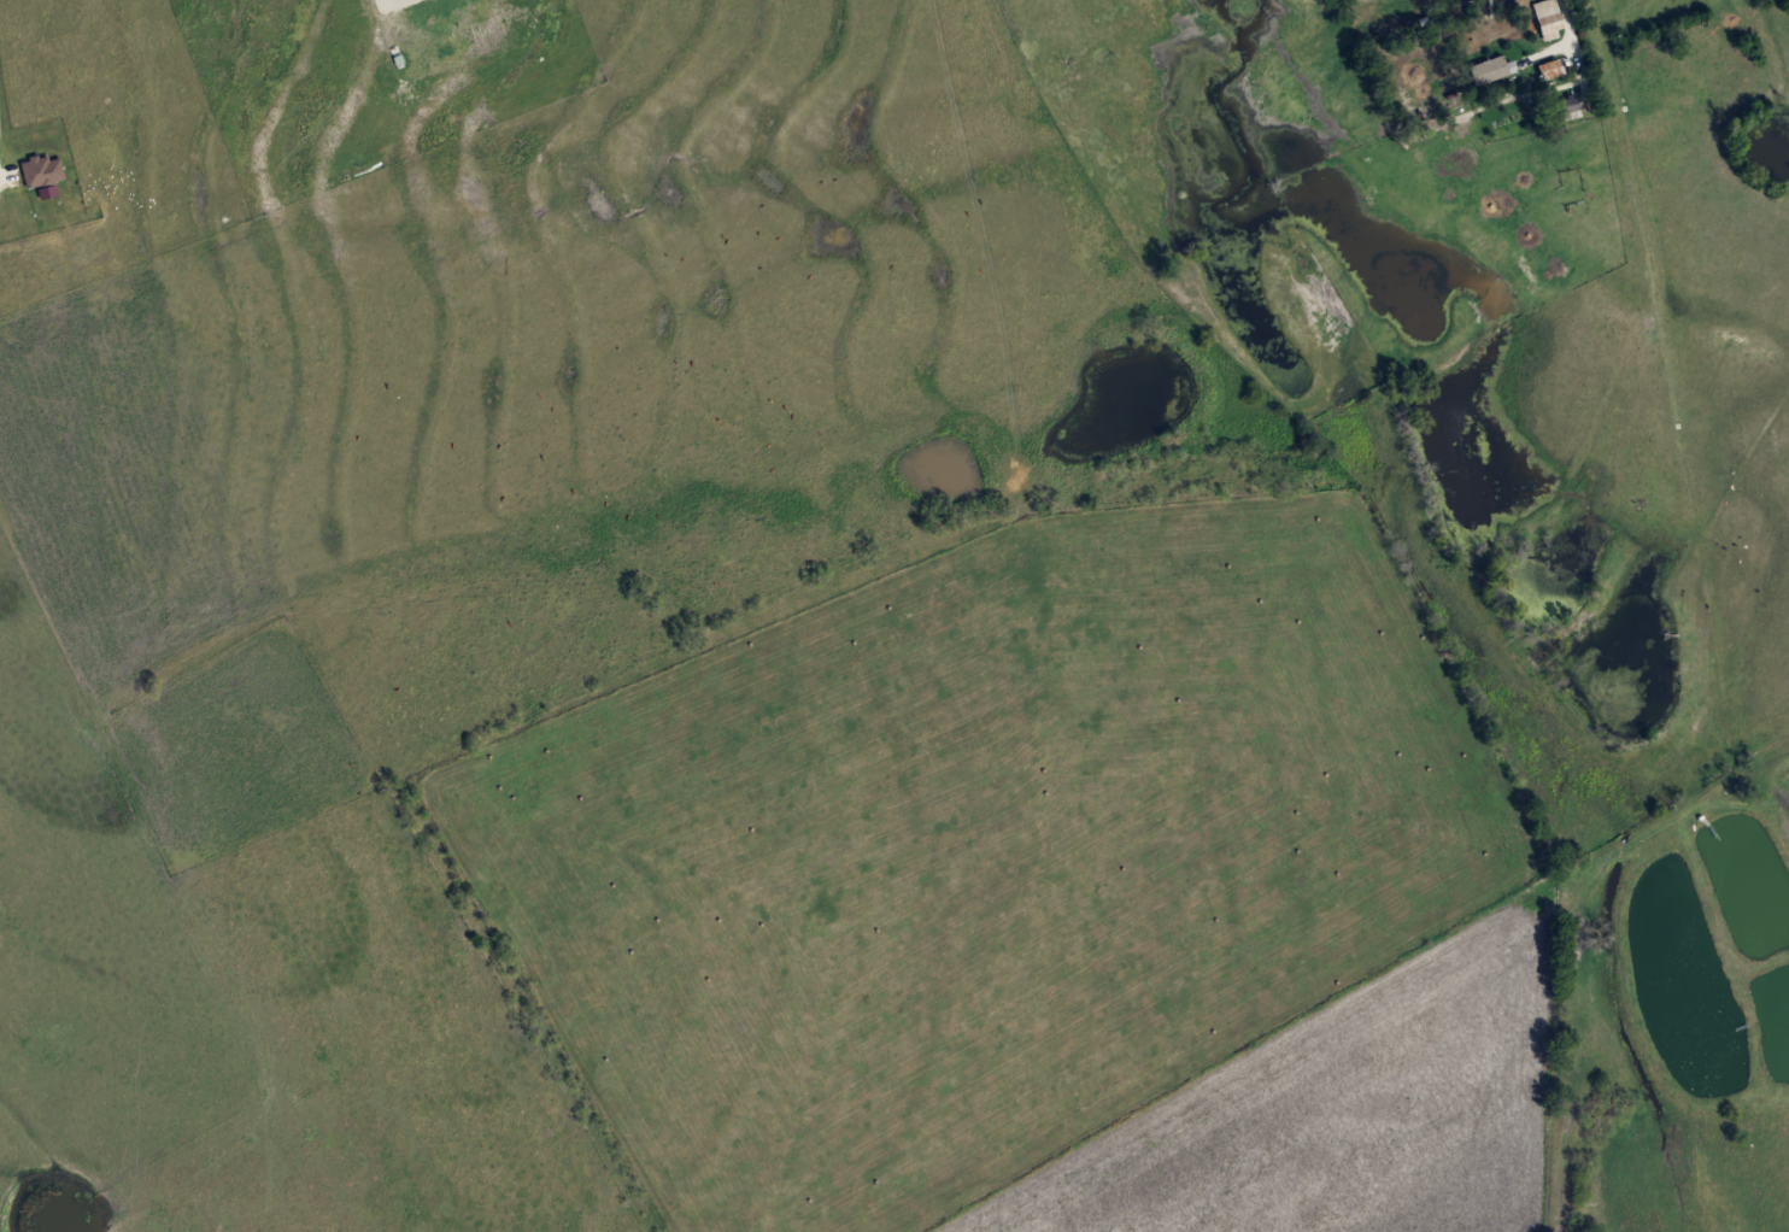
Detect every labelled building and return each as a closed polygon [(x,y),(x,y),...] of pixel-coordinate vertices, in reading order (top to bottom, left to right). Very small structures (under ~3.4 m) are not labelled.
[(1532,4),(1542,0),(1557,0),(1567,31),(1544,39),(1532,4)] [(1511,74),(1477,86),(1470,68),(1504,55),(1511,74)] [(1545,83),(1539,66),(1561,59),(1566,76),(1545,83)] [(1583,113),(1564,119),(1559,100),(1577,94),(1583,113)] [(29,187),(23,160),(64,151),(70,177),(29,187)]
